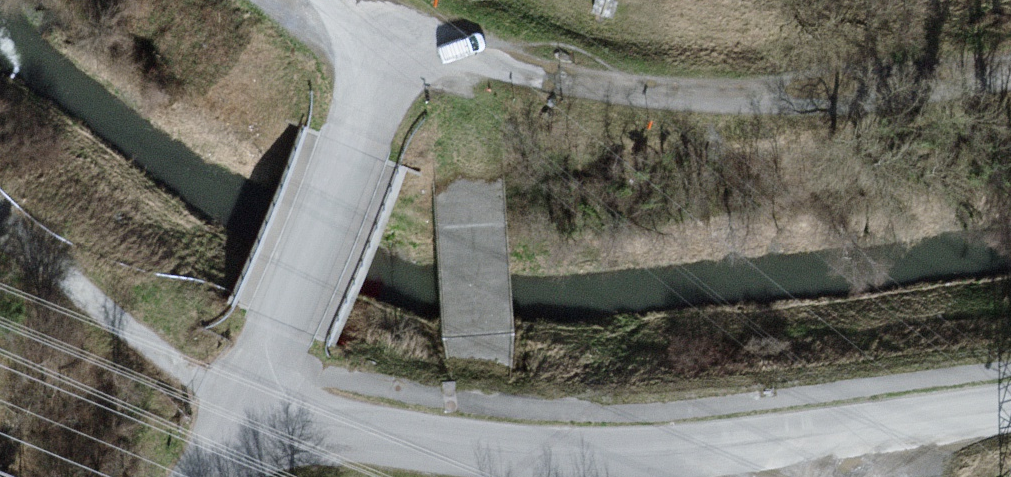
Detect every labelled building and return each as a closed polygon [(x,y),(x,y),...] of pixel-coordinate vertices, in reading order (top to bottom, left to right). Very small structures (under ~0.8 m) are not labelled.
[(610,0),(597,0),(594,10),(611,15),(615,2),(610,0)]
